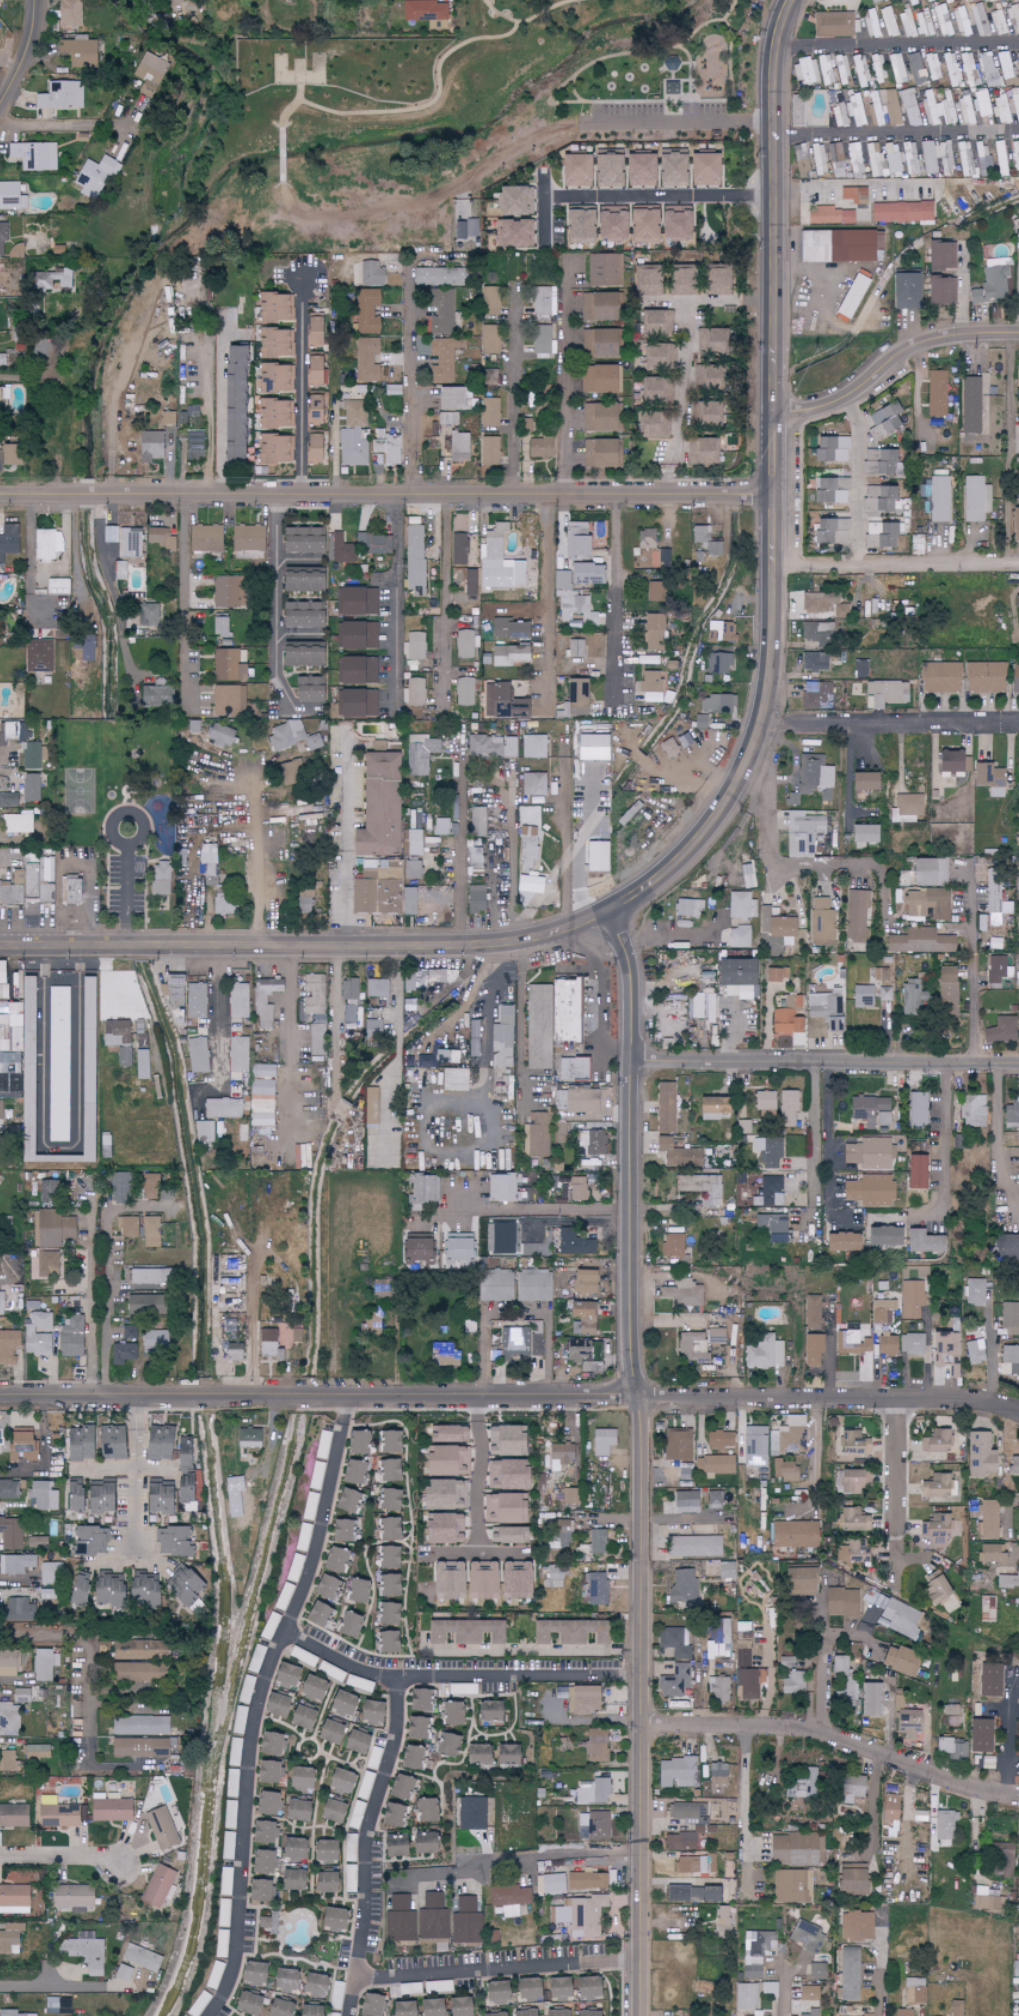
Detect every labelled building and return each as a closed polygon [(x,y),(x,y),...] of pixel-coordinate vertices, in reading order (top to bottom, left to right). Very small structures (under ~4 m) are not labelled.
[(79,0),(58,0),(57,26),(79,27),(79,0)] [(402,21),(427,21),(427,29),(447,30),(447,1),(402,1),(402,21)] [(991,33),(981,2),(969,6),(978,37),(991,33)] [(900,5),(905,38),(916,36),(910,4),(900,5)] [(953,34),(944,4),(933,8),(941,38),(953,34)] [(1018,35),(1018,9),(1018,5),(1005,8),(1008,20),(1012,19),(1016,35),(1018,35)] [(898,35),(890,7),(879,10),(887,38),(898,35)] [(961,38),(971,35),(964,7),(954,10),(961,38)] [(920,37),(933,34),(929,11),(915,13),(920,37)] [(995,36),(1007,33),(1001,11),(990,13),(995,36)] [(815,36),(859,36),(859,20),(853,20),(853,12),(814,13),(815,36)] [(96,67),(97,41),(61,40),(61,53),(67,53),(66,66),(96,67)] [(1003,81),(1014,77),(1007,51),(996,55),(1003,81)] [(169,62),(143,52),(134,77),(161,86),(169,62)] [(953,52),(942,55),(950,88),(961,85),(953,52)] [(960,55),(967,89),(979,86),(972,52),(960,55)] [(888,56),(895,85),(907,82),(899,53),(888,56)] [(940,79),(937,53),(926,55),(929,81),(940,79)] [(666,57),(668,55),(671,54),(674,54),(677,55),(679,57),(681,59),(682,63),(682,65),(681,68),(679,70),(676,72),(673,72),(670,72),(667,71),(665,68),(664,66),(664,63),(664,60),(666,57)] [(845,75),(851,74),(846,54),(835,57),(842,86),(847,85),(845,75)] [(859,86),(871,84),(865,54),(853,57),(859,86)] [(882,54),(871,56),(876,82),(887,79),(882,54)] [(839,83),(838,69),(831,69),(829,55),(819,56),(822,85),(839,83)] [(819,82),(817,57),(795,60),(798,84),(819,82)] [(83,82),(49,81),(49,94),(34,94),(34,108),(83,110),(83,82)] [(666,81),(679,81),(679,94),(666,94),(666,81)] [(944,126),(956,125),(950,86),(932,89),(933,96),(940,95),(944,126)] [(900,126),(897,89),(879,91),(880,106),(886,105),(888,127),(900,126)] [(905,128),(919,126),(914,89),(901,91),(905,128)] [(924,91),(929,126),(938,125),(933,90),(924,91)] [(977,117),(991,116),(988,90),(974,91),(977,117)] [(837,127),(846,127),(843,93),(835,94),(837,127)] [(864,126),(861,94),(847,95),(850,117),(854,116),(855,127),(864,126)] [(804,127),(804,96),(792,96),(793,127),(804,127)] [(1009,123),(1007,96),(994,97),(996,124),(1009,123)] [(934,141),(921,142),(923,174),(936,174),(934,141)] [(866,145),(871,177),(901,173),(897,142),(881,144),(881,142),(866,145)] [(952,175),(952,142),(939,142),(939,175),(952,175)] [(961,177),(973,176),(971,142),(958,143),(961,177)] [(997,174),(1007,173),(1003,142),(994,143),(997,174)] [(22,171),(55,171),(55,143),(8,144),(8,159),(22,159),(22,171)] [(831,178),(843,178),(843,143),(830,143),(831,178)] [(851,175),(863,174),(860,143),(848,144),(851,175)] [(917,174),(915,143),(904,143),(905,175),(917,174)] [(811,178),(807,144),(796,145),(800,179),(811,178)] [(813,176),(826,175),(824,144),(811,145),(813,176)] [(682,186),(681,150),(655,150),(656,187),(682,186)] [(715,154),(687,155),(687,186),(716,186),(715,154)] [(95,203),(117,163),(102,155),(96,165),(85,159),(72,183),(81,188),(78,194),(95,203)] [(559,188),(587,187),(587,155),(558,156),(559,188)] [(651,155),(622,155),(623,187),(651,186),(651,155)] [(591,156),(591,187),(617,187),(618,156),(591,156)] [(0,182),(0,209),(26,209),(26,195),(19,196),(18,182),(0,182)] [(496,216),(533,216),(533,188),(497,187),(496,216)] [(840,189),(841,201),(853,200),(853,209),(867,209),(866,188),(840,189)] [(871,204),(871,223),(933,221),(932,203),(871,204)] [(687,241),(687,207),(659,206),(658,241),(687,241)] [(594,241),(623,241),(622,207),(606,208),(606,213),(594,213),(594,241)] [(854,211),(833,211),(833,208),(807,207),(807,224),(853,224),(854,211)] [(654,210),(627,210),(627,243),(653,243),(654,210)] [(590,241),(589,211),(563,211),(563,242),(590,241)] [(479,237),(478,219),(466,219),(467,238),(479,237)] [(495,221),(495,248),(535,247),(534,221),(495,221)] [(874,262),(873,251),(884,250),(884,231),(827,232),(827,263),(874,262)] [(927,269),(955,269),(955,244),(927,244),(927,269)] [(51,254),(63,255),(63,246),(51,246),(51,254)] [(621,254),(588,255),(588,287),(621,286),(621,254)] [(969,290),(969,304),(1008,302),(1006,259),(983,260),(985,289),(969,290)] [(383,285),(383,268),(377,268),(377,261),(360,262),(360,286),(383,285)] [(631,290),(640,290),(639,296),(659,297),(659,268),(632,267),(631,290)] [(702,295),(727,296),(728,268),(703,267),(702,295)] [(471,268),(414,269),(414,286),(471,285),(471,268)] [(690,296),(690,270),(668,270),(669,296),(690,296)] [(58,288),(71,288),(71,273),(31,272),(30,291),(51,292),(52,280),(58,280),(58,288)] [(868,281),(855,274),(834,314),(848,321),(868,281)] [(920,274),(892,275),(893,310),(920,309),(920,274)] [(926,279),(927,306),(948,305),(948,279),(926,279)] [(499,288),(482,288),(482,316),(499,316),(499,288)] [(556,316),(556,288),(533,288),(532,316),(556,316)] [(380,317),(374,316),(374,307),(379,307),(379,291),(357,290),(356,334),(380,335),(380,317)] [(454,290),(429,290),(430,308),(433,308),(433,335),(454,334),(454,290)] [(611,322),(612,294),(581,293),(580,321),(611,322)] [(257,324),(286,323),(285,294),(256,295),(257,324)] [(673,311),(640,311),(640,336),(672,337),(673,311)] [(311,318),(303,318),(303,347),(323,346),(323,313),(311,314),(311,318)] [(481,354),(499,354),(500,326),(482,326),(481,354)] [(551,326),(533,326),(533,355),(556,354),(555,341),(551,341),(551,326)] [(725,330),(697,329),(696,354),(725,355),(725,330)] [(286,331),(257,330),(256,358),(286,358),(286,331)] [(614,331),(582,330),(581,358),(613,359),(614,331)] [(468,359),(481,359),(481,337),(468,337),(468,359)] [(379,382),(378,365),(374,365),(374,355),(379,355),(379,338),(357,339),(357,382),(379,382)] [(454,383),(454,348),(462,348),(462,339),(430,339),(430,357),(435,357),(435,383),(454,383)] [(639,372),(667,371),(666,345),(643,345),(643,356),(639,356),(639,372)] [(320,387),(322,358),(304,357),(303,386),(320,387)] [(294,393),(294,366),(256,366),(256,392),(294,393)] [(614,366),(582,366),(582,394),(613,394),(614,366)] [(694,368),(693,387),(715,387),(715,368),(694,368)] [(497,386),(498,369),(484,369),(483,386),(497,386)] [(947,371),(928,371),(927,416),(946,416),(947,371)] [(981,377),(963,377),(961,433),(980,433),(981,377)] [(664,379),(640,378),(640,402),(663,403),(664,379)] [(400,385),(385,385),(385,396),(400,396),(400,385)] [(436,411),(462,411),(462,389),(437,388),(436,411)] [(323,397),(304,397),(303,425),(322,425),(323,397)] [(500,399),(482,399),(482,428),(499,428),(500,399)] [(900,428),(894,415),(900,412),(895,400),(868,412),(874,427),(868,430),(872,440),(900,428)] [(293,401),(257,401),(257,429),(294,428),(293,401)] [(340,466),(368,466),(368,453),(383,453),(383,465),(398,465),(398,436),(384,436),(384,430),(374,430),(374,440),(360,440),(360,427),(367,427),(367,401),(343,402),(343,428),(340,429),(340,466)] [(718,404),(691,403),(691,414),(695,414),(695,424),(717,424),(718,404)] [(614,432),(613,404),(583,405),(583,433),(614,432)] [(190,421),(199,420),(199,406),(187,406),(187,413),(177,413),(177,421),(190,421)] [(175,412),(159,413),(159,426),(176,425),(175,412)] [(458,413),(438,413),(438,425),(458,426),(458,413)] [(637,438),(669,438),(669,420),(657,420),(657,415),(637,415),(637,438)] [(187,459),(205,460),(205,432),(187,431),(187,459)] [(163,432),(139,432),(138,463),(150,463),(150,460),(163,460),(163,432)] [(303,432),(302,463),(321,465),(323,433),(303,432)] [(467,433),(449,434),(450,462),(468,462),(467,433)] [(285,465),(285,437),(256,436),(255,464),(285,465)] [(832,461),(833,437),(813,436),(813,461),(832,461)] [(499,437),(481,437),(482,466),(500,466),(499,437)] [(528,439),(528,459),(552,458),(552,439),(528,439)] [(847,462),(848,449),(850,449),(851,439),(838,439),(837,461),(847,462)] [(613,458),(613,441),(584,440),(583,468),(619,469),(619,458),(613,458)] [(715,465),(715,441),(674,440),(674,455),(677,455),(677,465),(715,465)] [(874,473),(896,474),(896,449),(874,449),(874,473)] [(964,521),(983,522),(983,513),(991,514),(992,485),(984,485),(984,476),(965,476),(964,521)] [(951,477),(928,477),(927,522),(950,522),(951,477)] [(813,501),(834,501),(847,501),(847,489),(850,489),(850,478),(837,478),(813,478),(813,501)] [(894,510),(893,485),(870,486),(870,498),(862,498),(863,505),(866,505),(866,510),(894,510)] [(1008,506),(1007,530),(1014,530),(1014,541),(1018,541),(1018,507),(1008,506)] [(536,519),(521,518),(520,548),(535,548),(536,519)] [(837,518),(813,518),(813,543),(834,543),(848,543),(848,518),(837,518)] [(483,559),(500,560),(501,532),(507,533),(507,523),(493,522),(492,531),(484,531),(483,559)] [(586,555),(587,522),(566,522),(565,555),(586,555)] [(896,547),(897,522),(879,522),(879,535),(864,535),(864,546),(896,547)] [(19,524),(2,524),(2,535),(0,535),(0,563),(2,563),(3,554),(19,554),(19,524)] [(232,551),(245,552),(245,559),(259,559),(259,552),(264,552),(265,526),(233,525),(232,551)] [(405,589),(412,589),(412,596),(423,596),(424,525),(405,525),(405,589)] [(189,551),(221,552),(222,526),(189,526),(189,551)] [(709,541),(708,526),(691,526),(691,542),(703,542),(704,556),(723,555),(722,541),(709,541)] [(140,558),(139,527),(102,528),(103,542),(120,542),(120,558),(140,558)] [(174,539),(167,539),(168,528),(146,527),(145,543),(174,545),(174,539)] [(324,527),(279,527),(279,561),(291,561),(291,558),(324,558),(324,527)] [(654,529),(638,530),(639,548),(654,548),(654,529)] [(62,551),(62,530),(35,530),(35,561),(53,561),(53,551),(62,551)] [(354,544),(342,544),(342,532),(332,532),(333,562),(355,562),(354,544)] [(467,563),(467,533),(456,534),(457,563),(467,563)] [(391,535),(356,534),(355,547),(364,547),(364,554),(375,554),(375,565),(391,565),(391,535)] [(923,534),(910,535),(911,555),(923,554),(923,534)] [(522,561),(511,560),(511,585),(522,586),(522,561)] [(126,562),(115,561),(115,579),(126,579),(126,562)] [(600,563),(569,563),(569,570),(555,571),(555,589),(571,589),(571,583),(601,583),(600,563)] [(322,568),(289,567),(289,571),(277,571),(276,591),(321,592),(322,568)] [(476,595),(477,568),(465,568),(464,595),(476,595)] [(213,607),(239,608),(240,576),(214,576),(213,607)] [(67,579),(46,579),(46,595),(67,595),(67,579)] [(646,600),(660,601),(661,585),(647,584),(646,600)] [(337,588),(337,615),(378,614),(377,587),(337,588)] [(561,621),(573,621),(573,613),(583,613),(583,625),(599,625),(599,612),(590,612),(590,597),(561,596),(561,621)] [(158,604),(138,604),(138,625),(158,626),(158,604)] [(645,650),(663,649),(662,614),(645,614),(645,650)] [(226,616),(211,617),(211,633),(226,633),(226,616)] [(525,638),(526,621),(511,621),(511,618),(492,618),(491,638),(525,638)] [(378,622),(337,621),(337,648),(377,649),(378,622)] [(707,643),(734,642),(734,621),(707,622),(707,643)] [(833,623),(803,622),(803,641),(818,641),(818,649),(833,650),(833,623)] [(474,630),(455,630),(455,658),(474,658),(474,630)] [(425,659),(424,632),(407,632),(408,660),(425,659)] [(81,661),(95,661),(94,635),(73,635),(73,649),(80,649),(81,661)] [(53,672),(52,639),(26,640),(26,672),(53,672)] [(583,640),(569,639),(569,656),(583,657),(583,640)] [(316,666),(316,656),(321,657),(321,642),(278,641),(278,665),(316,666)] [(525,661),(525,645),(492,646),(492,666),(511,666),(511,661),(525,661)] [(246,650),(213,649),(213,680),(244,681),(244,663),(246,663),(246,650)] [(828,653),(796,652),(796,670),(827,671),(828,653)] [(707,673),(726,673),(726,666),(732,666),(732,653),(707,653),(707,673)] [(337,684),(377,683),(376,656),(336,657),(337,684)] [(678,661),(665,660),(665,668),(677,668),(678,661)] [(921,692),(959,691),(959,672),(962,672),(962,662),(920,663),(921,692)] [(1005,692),(1006,663),(966,662),(965,692),(1005,692)] [(870,678),(871,663),(855,663),(855,678),(870,678)] [(1011,663),(1011,693),(1018,693),(1018,664),(1011,663)] [(657,670),(640,671),(641,702),(661,702),(661,679),(658,679),(657,670)] [(292,676),(291,700),(324,701),(325,677),(292,676)] [(424,706),(424,678),(408,678),(407,706),(424,706)] [(474,692),(480,692),(480,678),(457,678),(456,705),(473,705),(474,692)] [(584,715),(585,678),(564,678),(564,714),(584,715)] [(884,702),(909,703),(909,682),(865,681),(865,694),(872,695),(872,709),(883,709),(884,702)] [(819,709),(819,701),(832,701),(833,682),(802,682),(802,709),(819,709)] [(526,699),(506,699),(507,683),(485,683),(484,717),(525,718),(526,699)] [(171,706),(172,686),(140,686),(139,706),(171,706)] [(245,686),(212,686),(212,714),(245,715),(245,686)] [(377,689),(337,688),(336,716),(376,717),(377,689)] [(733,713),(733,695),(700,694),(699,712),(733,713)] [(280,714),(305,713),(305,702),(292,702),(292,697),(280,698),(280,714)] [(694,728),(706,729),(707,715),(695,714),(694,728)] [(269,727),(272,737),(268,738),(271,750),(304,742),(298,719),(269,727)] [(29,740),(29,721),(4,722),(5,741),(29,740)] [(199,721),(189,721),(189,732),(199,732),(199,721)] [(204,739),(229,748),(235,731),(211,722),(204,739)] [(394,739),(394,727),(377,726),(377,734),(382,734),(382,739),(394,739)] [(303,736),(308,751),(322,746),(317,731),(303,736)] [(428,735),(407,734),(406,775),(427,776),(427,753),(439,753),(440,739),(428,739),(428,735)] [(573,759),(603,760),(604,734),(573,734),(573,759)] [(503,735),(468,736),(468,756),(503,756),(503,735)] [(522,758),(544,757),(544,735),(522,735),(522,758)] [(517,737),(506,737),(505,757),(517,757),(517,737)] [(41,768),(40,742),(23,743),(24,769),(41,768)] [(936,773),(963,772),(962,750),(936,751),(936,773)] [(397,752),(361,752),(360,829),(350,829),(350,855),(396,855),(397,752)] [(833,766),(823,766),(823,755),(798,754),(798,794),(812,795),(812,787),(821,788),(821,801),(832,801),(833,766)] [(989,797),(1004,797),(1005,769),(990,768),(990,763),(972,763),(972,785),(989,785),(989,797)] [(523,796),(545,795),(545,772),(523,773),(523,796)] [(876,772),(849,773),(849,790),(876,789),(876,772)] [(23,801),(39,801),(39,774),(23,774),(23,801)] [(20,807),(20,793),(0,793),(0,807),(20,807)] [(798,805),(799,793),(786,793),(785,805),(798,805)] [(897,795),(897,809),(892,809),(892,823),(925,822),(924,794),(897,795)] [(542,806),(524,806),(523,822),(542,822),(542,806)] [(486,815),(486,807),(472,807),(471,833),(494,834),(494,815),(486,815)] [(826,816),(803,816),(803,810),(787,811),(787,857),(822,856),(822,845),(815,846),(815,835),(826,835),(826,816)] [(33,833),(33,815),(4,815),(4,832),(33,833)] [(450,819),(434,818),(434,835),(449,835),(450,819)] [(537,827),(520,825),(519,835),(536,837),(537,827)] [(877,825),(849,825),(849,842),(856,842),(856,849),(865,849),(865,842),(877,842),(877,825)] [(422,830),(409,829),(408,855),(421,856),(422,830)] [(520,871),(536,871),(537,838),(521,838),(520,871)] [(606,842),(585,842),(586,872),(607,871),(606,842)] [(205,885),(216,885),(215,844),(202,844),(202,852),(199,853),(199,866),(198,866),(198,876),(205,876),(205,885)] [(482,847),(471,848),(471,870),(482,870),(482,847)] [(947,885),(946,858),(909,859),(910,886),(947,885)] [(405,879),(422,878),(421,860),(404,861),(405,879)] [(159,861),(169,861),(169,865),(173,865),(173,896),(152,896),(152,880),(155,880),(155,865),(159,865),(159,861)] [(40,904),(40,903),(53,903),(53,884),(39,884),(39,864),(23,863),(23,874),(13,874),(12,881),(0,881),(0,904),(40,904)] [(742,865),(744,889),(756,887),(753,864),(742,865)] [(67,879),(66,904),(79,904),(79,879),(67,879)] [(351,913),(399,915),(400,883),(387,883),(388,880),(352,879),(351,913)] [(998,914),(998,884),(984,884),(984,888),(977,887),(976,906),(986,906),(986,914),(998,914)] [(485,912),(485,886),(468,885),(468,911),(485,912)] [(417,888),(406,887),(405,914),(416,915),(417,888)] [(949,890),(905,889),(904,917),(925,917),(925,908),(931,908),(930,920),(948,921),(949,890)] [(871,907),(871,891),(847,890),(846,940),(867,940),(868,907),(871,907)] [(297,893),(298,914),(312,913),(311,892),(297,893)] [(751,892),(728,892),(729,918),(758,918),(757,900),(751,900),(751,892)] [(214,897),(214,914),(233,915),(234,898),(214,897)] [(811,946),(837,945),(836,910),(830,910),(830,897),(814,898),(814,911),(810,911),(811,946)] [(700,916),(701,900),(676,899),(675,916),(700,916)] [(796,917),(779,917),(779,907),(761,907),(761,935),(783,935),(783,946),(793,946),(793,938),(796,938),(796,917)] [(750,947),(749,927),(729,927),(730,948),(750,947)] [(936,928),(906,927),(905,936),(885,935),(885,952),(954,953),(954,936),(935,935),(936,928)] [(1002,950),(1002,938),(989,938),(988,949),(1002,950)] [(1008,967),(1007,956),(988,957),(989,983),(1003,983),(1003,978),(1014,977),(1013,967),(1008,967)] [(752,1000),(753,959),(714,959),(714,986),(725,986),(725,996),(736,996),(736,1000),(752,1000)] [(953,967),(939,966),(938,1003),(956,1003),(957,981),(953,981),(953,967)] [(765,981),(789,981),(789,968),(766,968),(765,981)] [(888,968),(874,968),(874,980),(888,981),(888,968)] [(428,969),(429,983),(446,982),(445,969),(428,969)] [(427,990),(427,972),(398,973),(399,991),(427,990)] [(321,976),(304,975),(302,991),(311,992),(310,1002),(314,1003),(313,1009),(318,1010),(321,976)] [(20,976),(20,1003),(8,1004),(8,1010),(20,1009),(20,1021),(19,1021),(20,1053),(7,1053),(7,1052),(0,1052),(0,1092),(1,1092),(1,1084),(4,1084),(4,1063),(19,1063),(20,1145),(34,1145),(31,976),(20,976)] [(178,1008),(178,976),(162,976),(163,1009),(178,1008)] [(90,1163),(92,977),(80,977),(78,1156),(50,1156),(50,1162),(90,1163)] [(358,978),(343,978),(342,1023),(357,1023),(358,978)] [(257,1029),(273,1028),(272,1005),(267,1005),(266,993),(284,993),(284,979),(256,980),(257,1029)] [(388,980),(367,979),(366,996),(387,997),(388,980)] [(528,1069),(552,1070),(552,1041),(577,1042),(578,980),(552,980),(552,985),(529,985),(528,1069)] [(900,1014),(916,1015),(917,1003),(926,1003),(926,992),(918,991),(918,981),(901,981),(900,1014)] [(187,1018),(205,1019),(206,984),(188,983),(187,1018)] [(231,1019),(250,1018),(249,983),(230,984),(231,1019)] [(872,986),(852,986),(852,1007),(872,1008),(872,986)] [(49,1141),(67,1142),(70,987),(51,987),(49,1141)] [(892,987),(879,988),(879,1001),(892,1001),(892,987)] [(692,1018),(702,1018),(702,993),(692,993),(692,1018)] [(825,1017),(826,1032),(843,1032),(842,994),(807,995),(808,1018),(825,1017)] [(774,1035),(792,1034),(792,1045),(802,1044),(801,1014),(804,1014),(803,995),(786,996),(786,1009),(772,1009),(774,1035)] [(514,1068),(514,1005),(498,1004),(498,1024),(493,1024),(493,1053),(494,1053),(494,1068),(514,1068)] [(983,1029),(983,1042),(1016,1042),(1016,1016),(997,1017),(997,1028),(983,1029)] [(147,1030),(141,1030),(141,1019),(137,1019),(138,1045),(147,1045),(147,1030)] [(131,1067),(130,1020),(105,1020),(105,1046),(117,1046),(117,1067),(131,1067)] [(381,1020),(364,1020),(364,1035),(381,1035),(381,1020)] [(326,1055),(325,1024),(309,1024),(310,1055),(326,1055)] [(230,1072),(250,1071),(249,1037),(229,1037),(230,1072)] [(188,1073),(207,1072),(206,1038),(188,1038),(188,1073)] [(149,1050),(136,1050),(137,1080),(149,1079),(149,1050)] [(434,1068),(435,1056),(417,1056),(417,1068),(434,1068)] [(586,1079),(586,1058),(559,1059),(559,1079),(586,1079)] [(275,1078),(276,1065),(255,1065),(255,1078),(275,1078)] [(465,1069),(440,1068),(440,1069),(431,1069),(431,1089),(465,1090),(465,1069)] [(250,1127),(274,1128),(275,1080),(251,1080),(250,1127)] [(675,1083),(657,1082),(656,1131),(674,1132),(675,1083)] [(365,1124),(377,1125),(378,1088),(365,1087),(365,1124)] [(598,1090),(565,1090),(565,1111),(598,1112),(598,1090)] [(774,1110),(775,1092),(754,1091),(753,1110),(774,1110)] [(793,1127),(794,1112),(797,1112),(798,1091),(779,1091),(779,1127),(793,1127)] [(907,1126),(923,1127),(924,1092),(907,1092),(907,1126)] [(888,1098),(849,1096),(848,1119),(865,1119),(865,1129),(875,1130),(876,1111),(888,1111),(888,1098)] [(983,1096),(961,1096),(961,1127),(984,1127),(983,1096)] [(1012,1096),(1013,1105),(1003,1105),(1004,1123),(1018,1123),(1018,1096),(1012,1096)] [(242,1098),(205,1099),(205,1118),(243,1117),(242,1098)] [(718,1121),(719,1114),(727,1114),(727,1098),(697,1098),(697,1120),(718,1121)] [(527,1156),(549,1157),(550,1113),(532,1112),(531,1125),(528,1125),(527,1156)] [(890,1112),(877,1112),(877,1126),(890,1126),(890,1112)] [(750,1133),(750,1120),(739,1121),(739,1134),(750,1133)] [(215,1122),(197,1121),(197,1142),(214,1143),(215,1122)] [(554,1143),(566,1143),(566,1123),(555,1123),(554,1143)] [(606,1131),(585,1132),(586,1156),(607,1155),(606,1131)] [(671,1149),(671,1137),(656,1137),(655,1151),(664,1151),(663,1166),(701,1167),(702,1149),(671,1149)] [(759,1151),(759,1169),(777,1169),(776,1159),(782,1159),(781,1138),(753,1139),(753,1151),(759,1151)] [(890,1138),(861,1138),(861,1144),(843,1144),(843,1163),(860,1163),(860,1169),(889,1170),(889,1160),(895,1160),(895,1145),(890,1145),(890,1138)] [(988,1177),(990,1146),(970,1145),(968,1176),(988,1177)] [(297,1147),(298,1168),(311,1168),(310,1147),(297,1147)] [(923,1156),(907,1156),(907,1189),(923,1189),(923,1156)] [(128,1204),(129,1173),(111,1172),(110,1203),(128,1204)] [(157,1174),(142,1174),(142,1199),(157,1199),(157,1174)] [(489,1201),(513,1201),(513,1175),(488,1175),(489,1201)] [(893,1206),(892,1175),(860,1175),(860,1181),(843,1182),(843,1201),(859,1201),(859,1207),(893,1206)] [(704,1192),(705,1207),(721,1207),(721,1176),(677,1177),(677,1192),(704,1192)] [(561,1186),(561,1201),(587,1201),(587,1178),(571,1177),(571,1186),(561,1186)] [(760,1197),(750,1197),(750,1206),(783,1206),(782,1194),(781,1194),(781,1177),(760,1177),(760,1197)] [(39,1180),(39,1198),(57,1198),(58,1181),(39,1180)] [(59,1248),(59,1240),(75,1240),(75,1217),(60,1217),(60,1211),(34,1210),(34,1248),(59,1248)] [(784,1243),(783,1215),(754,1216),(754,1228),(765,1228),(765,1243),(784,1243)] [(137,1237),(137,1217),(117,1217),(117,1236),(137,1237)] [(160,1247),(159,1217),(143,1217),(143,1247),(160,1247)] [(513,1255),(514,1223),(487,1222),(486,1255),(513,1255)] [(866,1245),(899,1246),(900,1228),(867,1227),(866,1245)] [(594,1238),(565,1238),(565,1229),(549,1228),(549,1240),(558,1240),(558,1254),(594,1254),(594,1238)] [(942,1252),(942,1236),(923,1236),(922,1229),(905,1229),(906,1252),(942,1252)] [(824,1252),(857,1251),(857,1233),(824,1234),(824,1252)] [(474,1235),(442,1234),(441,1266),(453,1266),(453,1261),(473,1262),(474,1235)] [(684,1234),(663,1235),(664,1265),(689,1265),(689,1255),(684,1255),(684,1234)] [(1018,1260),(1018,1235),(999,1235),(998,1260),(1018,1260)] [(430,1239),(402,1238),(401,1265),(412,1266),(412,1261),(429,1261),(430,1239)] [(57,1252),(36,1252),(36,1277),(58,1276),(57,1252)] [(128,1284),(166,1285),(166,1270),(128,1269),(128,1284)] [(516,1301),(515,1270),(477,1271),(477,1301),(516,1301)] [(516,1271),(517,1302),(548,1301),(547,1270),(516,1271)] [(595,1291),(595,1271),(569,1271),(570,1292),(595,1291)] [(673,1306),(702,1307),(703,1286),(693,1286),(693,1279),(675,1278),(675,1288),(662,1287),(662,1299),(673,1299),(673,1306)] [(986,1280),(968,1279),(967,1305),(985,1306),(986,1280)] [(925,1281),(901,1282),(901,1319),(920,1319),(919,1307),(925,1307),(925,1281)] [(241,1306),(242,1294),(218,1294),(218,1305),(241,1306)] [(125,1314),(143,1314),(143,1318),(156,1318),(156,1296),(125,1295),(125,1314)] [(820,1329),(821,1296),(806,1296),(805,1329),(820,1329)] [(892,1323),(892,1310),(896,1310),(896,1300),(871,1301),(872,1324),(892,1323)] [(594,1303),(564,1302),(564,1319),(572,1320),(572,1335),(593,1335),(594,1303)] [(1018,1303),(1001,1303),(1002,1336),(1018,1336),(1018,1303)] [(50,1334),(36,1334),(36,1330),(51,1330),(51,1313),(27,1312),(25,1354),(49,1355),(50,1334)] [(59,1357),(83,1356),(83,1316),(69,1316),(69,1326),(59,1326),(59,1357)] [(380,1318),(361,1318),(361,1333),(380,1334),(380,1318)] [(464,1333),(475,1333),(475,1320),(463,1320),(464,1333)] [(532,1356),(542,1357),(543,1323),(533,1323),(532,1356)] [(124,1340),(135,1340),(136,1327),(124,1327),(124,1340)] [(531,1328),(498,1328),(498,1342),(504,1342),(505,1357),(532,1356),(531,1328)] [(723,1328),(706,1329),(707,1345),(724,1344),(723,1328)] [(277,1330),(259,1329),(259,1353),(271,1353),(271,1361),(282,1361),(282,1349),(277,1349),(277,1330)] [(859,1331),(842,1330),(841,1353),(870,1354),(870,1339),(858,1338),(859,1331)] [(15,1347),(21,1347),(21,1332),(0,1331),(0,1365),(15,1365),(15,1347)] [(142,1351),(168,1353),(170,1332),(143,1331),(142,1351)] [(957,1332),(930,1333),(931,1367),(948,1367),(948,1379),(958,1378),(957,1332)] [(707,1333),(679,1333),(678,1362),(707,1362),(707,1333)] [(783,1341),(772,1342),(772,1334),(756,1334),(756,1346),(743,1347),(744,1368),(783,1367),(783,1341)] [(878,1354),(896,1355),(897,1335),(879,1334),(878,1354)] [(900,1335),(900,1355),(925,1355),(925,1334),(900,1335)] [(805,1366),(822,1367),(822,1335),(806,1335),(805,1366)] [(984,1363),(982,1340),(965,1342),(967,1365),(984,1363)] [(599,1362),(599,1342),(565,1341),(564,1361),(599,1362)] [(458,1367),(458,1351),(451,1351),(451,1343),(430,1343),(430,1354),(433,1354),(433,1367),(458,1367)] [(124,1365),(124,1360),(135,1360),(135,1344),(111,1344),(112,1365),(124,1365)] [(243,1344),(225,1344),(225,1361),(244,1361),(243,1344)] [(1001,1346),(1001,1363),(1011,1363),(1011,1375),(1018,1375),(1018,1347),(1001,1346)] [(1009,1375),(1009,1364),(999,1364),(999,1375),(1009,1375)] [(770,1455),(806,1454),(805,1415),(787,1416),(787,1427),(780,1427),(780,1431),(770,1432),(770,1455)] [(127,1427),(97,1426),(96,1459),(126,1460),(127,1427)] [(142,1459),(172,1460),(173,1427),(144,1426),(142,1459)] [(467,1442),(467,1426),(426,1428),(426,1443),(467,1442)] [(516,1427),(486,1426),(485,1455),(525,1456),(525,1434),(516,1434),(516,1427)] [(95,1461),(94,1427),(65,1428),(66,1462),(95,1461)] [(744,1465),(768,1466),(769,1427),(744,1427),(744,1465)] [(238,1448),(261,1447),(261,1429),(237,1429),(238,1448)] [(664,1460),(692,1461),(692,1430),(665,1429),(664,1460)] [(947,1430),(930,1429),(930,1438),(923,1438),(923,1453),(947,1453),(947,1430)] [(592,1457),(607,1456),(607,1445),(614,1445),(613,1430),(592,1430),(592,1457)] [(346,1454),(367,1455),(367,1432),(346,1431),(346,1454)] [(377,1431),(377,1453),(402,1454),(402,1432),(377,1431)] [(837,1431),(838,1455),(869,1454),(869,1439),(858,1439),(858,1431),(837,1431)] [(35,1454),(36,1433),(8,1432),(7,1462),(17,1462),(17,1453),(35,1454)] [(733,1448),(733,1432),(707,1433),(707,1448),(733,1448)] [(987,1432),(966,1432),(966,1478),(995,1478),(994,1451),(987,1451),(987,1432)] [(190,1466),(190,1437),(174,1437),(173,1466),(190,1466)] [(571,1444),(548,1445),(549,1471),(559,1471),(559,1465),(572,1465),(571,1444)] [(426,1447),(426,1454),(422,1454),(423,1477),(469,1475),(468,1454),(459,1455),(459,1446),(426,1447)] [(734,1472),(734,1456),(696,1457),(697,1473),(734,1472)] [(1008,1458),(1007,1474),(1018,1475),(1018,1458),(1008,1458)] [(340,1483),(361,1486),(364,1464),(344,1460),(340,1483)] [(375,1461),(376,1482),(402,1481),(402,1460),(375,1461)] [(525,1461),(487,1460),(487,1489),(524,1490),(525,1461)] [(798,1462),(778,1461),(777,1483),(798,1484),(798,1462)] [(695,1463),(678,1462),(677,1473),(694,1474),(695,1463)] [(858,1493),(858,1485),(868,1485),(867,1471),(837,1471),(837,1494),(858,1493)] [(921,1497),(948,1497),(947,1474),(936,1474),(936,1482),(921,1482),(921,1497)] [(195,1500),(192,1477),(158,1482),(158,1478),(141,1480),(146,1515),(177,1511),(176,1503),(195,1500)] [(116,1513),(115,1479),(86,1480),(65,1481),(66,1511),(86,1510),(86,1514),(116,1513)] [(420,1511),(466,1509),(465,1488),(457,1489),(456,1480),(419,1481),(420,1511)] [(20,1481),(0,1481),(0,1499),(20,1499),(20,1481)] [(58,1511),(59,1491),(48,1490),(48,1486),(29,1486),(28,1510),(58,1511)] [(562,1506),(577,1505),(577,1488),(561,1489),(562,1506)] [(334,1511),(358,1514),(361,1492),(337,1489),(334,1511)] [(400,1490),(377,1489),(376,1511),(399,1512),(400,1490)] [(673,1492),(674,1513),(698,1513),(698,1491),(673,1492)] [(722,1491),(707,1491),(707,1506),(723,1506),(722,1491)] [(484,1524),(517,1523),(517,1516),(522,1516),(521,1494),(484,1494),(484,1524)] [(979,1539),(998,1539),(999,1500),(980,1500),(979,1539)] [(858,1508),(838,1507),(837,1531),(869,1532),(869,1516),(858,1516),(858,1508)] [(423,1543),(466,1544),(467,1515),(424,1513),(423,1543)] [(923,1523),(923,1538),(934,1538),(933,1544),(945,1545),(945,1515),(930,1514),(930,1523),(923,1523)] [(376,1541),(401,1540),(400,1518),(376,1518),(376,1541)] [(21,1550),(22,1520),(3,1519),(2,1550),(21,1550)] [(351,1542),(352,1520),(330,1520),(330,1542),(351,1542)] [(573,1520),(554,1520),(554,1540),(558,1540),(559,1545),(574,1545),(573,1520)] [(819,1522),(772,1521),(772,1547),(818,1547),(819,1522)] [(109,1527),(74,1526),(74,1537),(72,1537),(72,1556),(95,1556),(95,1552),(108,1553),(109,1527)] [(157,1557),(193,1556),(193,1546),(185,1547),(185,1538),(189,1538),(188,1527),(156,1528),(157,1557)] [(525,1528),(488,1527),(488,1543),(525,1544),(525,1528)] [(605,1554),(605,1530),(589,1530),(589,1554),(605,1554)] [(720,1536),(668,1537),(668,1557),(721,1556),(720,1536)] [(48,1537),(28,1537),(27,1548),(48,1549),(48,1537)] [(865,1563),(865,1540),(845,1540),(845,1547),(835,1547),(835,1563),(865,1563)] [(997,1545),(978,1544),(977,1562),(1004,1563),(1005,1554),(997,1554),(997,1545)] [(323,1571),(343,1573),(346,1549),(325,1547),(323,1571)] [(400,1568),(400,1547),(377,1547),(377,1568),(400,1568)] [(0,1575),(24,1574),(24,1568),(36,1568),(36,1556),(0,1556),(0,1567),(0,1575)] [(432,1597),(460,1598),(461,1562),(446,1562),(446,1564),(432,1564),(432,1597)] [(494,1597),(494,1564),(473,1564),(473,1562),(465,1562),(465,1598),(494,1597)] [(528,1593),(528,1564),(507,1564),(507,1562),(498,1562),(499,1599),(521,1599),(521,1593),(528,1593)] [(62,1563),(41,1563),(41,1584),(62,1584),(62,1563)] [(562,1588),(562,1574),(566,1574),(566,1564),(547,1563),(547,1580),(542,1580),(542,1588),(562,1588)] [(734,1563),(718,1563),(717,1578),(734,1579),(734,1563)] [(184,1609),(203,1584),(179,1566),(165,1585),(171,1590),(167,1596),(184,1609)] [(814,1568),(783,1569),(784,1591),(797,1591),(798,1595),(815,1595),(814,1568)] [(698,1601),(697,1578),(693,1578),(693,1570),(672,1571),(673,1588),(667,1588),(667,1601),(698,1601)] [(922,1578),(930,1594),(925,1597),(929,1605),(950,1595),(938,1570),(922,1578)] [(124,1575),(107,1576),(107,1571),(91,1572),(92,1604),(108,1604),(108,1610),(125,1610),(124,1575)] [(89,1577),(75,1572),(64,1600),(79,1605),(89,1577)] [(126,1603),(157,1605),(159,1576),(128,1573),(126,1603)] [(311,1595),(332,1602),(339,1579),(317,1573),(311,1595)] [(607,1574),(588,1573),(587,1605),(606,1605),(607,1574)] [(376,1597),(400,1596),(399,1574),(375,1575),(376,1597)] [(367,1603),(368,1581),(345,1580),(344,1602),(367,1603)] [(825,1589),(825,1616),(858,1617),(858,1590),(825,1589)] [(922,1613),(886,1596),(885,1600),(876,1596),(866,1617),(916,1640),(921,1629),(916,1627),(922,1613)] [(940,1603),(946,1614),(959,1607),(953,1596),(940,1603)] [(994,1597),(980,1596),(980,1622),(994,1623),(994,1597)] [(5,1598),(5,1622),(34,1621),(34,1605),(27,1605),(27,1598),(5,1598)] [(330,1607),(310,1601),(303,1622),(323,1629),(330,1607)] [(402,1604),(375,1603),(374,1625),(401,1626),(402,1604)] [(353,1641),(362,1617),(341,1610),(333,1634),(353,1641)] [(501,1621),(426,1621),(426,1644),(441,1644),(441,1633),(451,1633),(451,1645),(482,1645),(482,1634),(487,1634),(487,1645),(501,1645),(501,1621)] [(606,1621),(531,1621),(531,1645),(545,1645),(545,1633),(555,1633),(555,1644),(586,1644),(586,1634),(591,1634),(591,1645),(606,1645),(606,1621)] [(729,1644),(729,1621),(709,1622),(709,1642),(713,1642),(713,1657),(724,1657),(724,1644),(729,1644)] [(749,1622),(735,1622),(736,1640),(750,1640),(749,1622)] [(658,1648),(676,1649),(675,1659),(689,1660),(690,1630),(659,1629),(658,1648)] [(375,1653),(397,1654),(398,1632),(376,1631),(375,1653)] [(110,1642),(111,1660),(161,1659),(161,1641),(110,1642)] [(750,1641),(736,1641),(736,1666),(750,1667),(750,1641)] [(907,1675),(914,1652),(896,1647),(895,1650),(884,1647),(879,1667),(907,1675)] [(15,1668),(20,1668),(20,1650),(0,1650),(0,1676),(15,1676),(15,1668)] [(51,1666),(59,1667),(59,1657),(34,1656),(33,1681),(51,1682),(51,1666)] [(780,1657),(780,1667),(796,1667),(796,1657),(780,1657)] [(914,1678),(920,1662),(913,1660),(907,1676),(914,1678)] [(271,1682),(297,1690),(303,1670),(277,1662),(271,1682)] [(684,1697),(684,1688),(691,1688),(692,1663),(673,1663),(673,1677),(660,1677),(660,1697),(684,1697)] [(111,1681),(164,1681),(164,1664),(111,1664),(111,1681)] [(1001,1664),(979,1665),(980,1697),(1002,1697),(1001,1664)] [(758,1670),(737,1670),(736,1686),(741,1686),(741,1699),(758,1700),(758,1670)] [(806,1672),(790,1672),(790,1679),(783,1679),(783,1694),(806,1693),(806,1672)] [(330,1684),(302,1674),(296,1694),(323,1703),(330,1684)] [(728,1678),(708,1677),(708,1693),(713,1693),(713,1701),(728,1701),(728,1678)] [(877,1683),(860,1683),(861,1717),(878,1717),(877,1683)] [(599,1686),(569,1687),(569,1714),(599,1714),(599,1686)] [(13,1703),(29,1703),(29,1689),(12,1689),(13,1703)] [(922,1710),(903,1710),(903,1689),(893,1689),(892,1709),(897,1709),(896,1730),(904,1730),(904,1740),(914,1741),(915,1733),(921,1734),(922,1710)] [(431,1690),(408,1690),(408,1712),(432,1712),(431,1690)] [(287,1718),(291,1698),(265,1693),(262,1714),(287,1718)] [(387,1703),(330,1693),(327,1712),(358,1717),(357,1720),(383,1725),(387,1703)] [(461,1703),(440,1702),(439,1725),(460,1726),(461,1703)] [(497,1702),(474,1702),(474,1721),(496,1722),(497,1702)] [(19,1704),(0,1703),(0,1736),(11,1736),(11,1730),(19,1731),(19,1704)] [(311,1733),(318,1714),(293,1704),(285,1723),(311,1733)] [(959,1705),(942,1706),(943,1728),(958,1728),(958,1716),(959,1716),(959,1705)] [(247,1707),(235,1706),(232,1733),(244,1735),(247,1707)] [(168,1735),(168,1717),(111,1716),(111,1735),(168,1735)] [(405,1740),(427,1740),(428,1718),(405,1718),(405,1740)] [(360,1755),(367,1736),(320,1719),(313,1738),(360,1755)] [(992,1720),(971,1720),(971,1753),(993,1753),(992,1720)] [(607,1762),(606,1730),(583,1730),(585,1763),(607,1762)] [(285,1734),(263,1734),(262,1755),(285,1755),(285,1734)] [(458,1735),(436,1734),(435,1757),(457,1758),(458,1735)] [(168,1740),(111,1738),(111,1756),(167,1758),(168,1740)] [(229,1765),(240,1766),(242,1739),(230,1738),(229,1765)] [(968,1740),(936,1739),(935,1753),(951,1754),(950,1761),(967,1762),(968,1740)] [(51,1745),(22,1746),(22,1759),(52,1759),(51,1745)] [(400,1769),(425,1771),(426,1747),(401,1746),(400,1769)] [(522,1765),(521,1746),(463,1746),(464,1765),(522,1765)] [(367,1768),(378,1770),(382,1749),(371,1747),(367,1768)] [(19,1772),(19,1761),(14,1761),(14,1751),(0,1751),(0,1771),(19,1772)] [(697,1758),(658,1759),(658,1789),(674,1788),(674,1787),(697,1787),(697,1758)] [(256,1783),(277,1784),(278,1762),(257,1761),(256,1783)] [(726,1786),(726,1764),(707,1763),(707,1785),(726,1786)] [(324,1786),(351,1795),(358,1776),(330,1767),(324,1786)] [(317,1769),(287,1768),(286,1788),(316,1789),(317,1769)] [(816,1768),(804,1768),(804,1775),(794,1775),(794,1786),(784,1785),(784,1798),(816,1799),(816,1768)] [(227,1797),(237,1797),(238,1770),(228,1769),(227,1797)] [(413,1777),(394,1774),(390,1797),(409,1801),(413,1777)] [(863,1776),(839,1775),(838,1804),(850,1805),(851,1798),(862,1798),(863,1776)] [(277,1816),(277,1793),(255,1792),(255,1816),(277,1816)] [(105,1793),(90,1793),(89,1822),(132,1822),(132,1799),(119,1799),(119,1793),(105,1793)] [(78,1805),(56,1805),(56,1796),(38,1796),(37,1827),(78,1828),(78,1805)] [(883,1821),(898,1821),(897,1796),(882,1796),(883,1821)] [(485,1798),(457,1798),(458,1830),(486,1830),(485,1798)] [(343,1825),(347,1804),(322,1799),(317,1820),(343,1825)] [(415,1823),(436,1822),(436,1799),(414,1800),(415,1823)] [(225,1828),(236,1829),(238,1801),(227,1800),(225,1828)] [(282,1821),(312,1822),(313,1802),(283,1801),(282,1821)] [(409,1806),(384,1803),(381,1826),(407,1828),(409,1806)] [(695,1851),(696,1833),(715,1834),(715,1826),(707,1825),(708,1818),(698,1818),(698,1815),(704,1815),(705,1804),(668,1803),(668,1819),(694,1820),(694,1834),(665,1833),(664,1849),(695,1851)] [(28,1805),(0,1805),(0,1827),(28,1827),(28,1805)] [(179,1843),(164,1806),(144,1814),(159,1851),(179,1843)] [(933,1840),(951,1841),(951,1821),(957,1821),(958,1812),(934,1812),(933,1840)] [(579,1839),(610,1838),(610,1813),(578,1813),(579,1839)] [(251,1843),(274,1844),(275,1822),(252,1821),(251,1843)] [(234,1860),(235,1832),(224,1832),(223,1859),(234,1860)] [(345,1862),(356,1862),(357,1834),(346,1834),(345,1862)] [(825,1834),(770,1834),(770,1865),(825,1866),(825,1834)] [(411,1854),(434,1854),(435,1835),(412,1835),(411,1854)] [(410,1838),(382,1838),(382,1857),(410,1857),(410,1838)] [(308,1840),(280,1839),(279,1859),(307,1860),(308,1840)] [(338,1863),(338,1842),(310,1841),(310,1861),(338,1863)] [(1013,1876),(1014,1844),(993,1843),(992,1875),(1013,1876)] [(251,1874),(273,1874),(274,1851),(252,1851),(251,1874)] [(707,1857),(675,1858),(676,1874),(707,1873),(707,1857)] [(164,1898),(168,1900),(174,1888),(171,1886),(176,1873),(156,1864),(139,1901),(159,1910),(164,1898)] [(867,1864),(838,1864),(837,1893),(867,1894),(867,1864)] [(344,1893),(355,1893),(356,1865),(345,1865),(344,1893)] [(232,1895),(233,1868),(222,1868),(222,1895),(232,1895)] [(307,1891),(308,1871),(277,1870),(277,1890),(307,1891)] [(812,1871),(777,1870),(776,1902),(812,1903),(812,1871)] [(335,1873),(311,1873),(311,1894),(335,1893),(335,1873)] [(607,1873),(581,1874),(581,1890),(608,1889),(607,1873)] [(536,1894),(564,1894),(564,1875),(536,1875),(536,1894)] [(247,1903),(269,1904),(270,1881),(248,1880),(247,1903)] [(0,1885),(0,1913),(28,1913),(28,1886),(0,1885)] [(52,1908),(70,1907),(71,1913),(84,1913),(84,1908),(92,1908),(92,1886),(51,1886),(52,1908)] [(519,1916),(518,1905),(532,1904),(531,1888),(518,1888),(518,1886),(488,1887),(489,1907),(495,1907),(496,1917),(519,1916)] [(716,1887),(668,1887),(668,1901),(716,1902),(716,1887)] [(1003,1911),(1003,1898),(999,1898),(999,1889),(974,1888),(974,1910),(1003,1911)] [(415,1912),(410,1912),(410,1895),(390,1895),(390,1912),(385,1912),(385,1942),(416,1941),(415,1912)] [(451,1945),(481,1944),(481,1913),(476,1913),(475,1896),(457,1896),(457,1914),(451,1914),(451,1945)] [(599,1938),(599,1908),(608,1908),(608,1896),(583,1896),(583,1899),(563,1899),(563,1908),(554,1908),(554,1923),(569,1923),(569,1938),(599,1938)] [(728,1906),(716,1907),(717,1934),(729,1933),(728,1906)] [(316,1930),(347,1931),(348,1910),(317,1909),(316,1930)] [(434,1945),(434,1952),(448,1952),(447,1910),(418,1911),(418,1945),(434,1945)] [(270,1917),(259,1917),(259,1927),(269,1928),(269,1935),(276,1935),(277,1912),(270,1911),(270,1917)] [(874,1941),(874,1912),(841,1913),(842,1941),(874,1941)] [(827,1934),(797,1920),(787,1941),(817,1954),(827,1934)] [(4,1924),(4,1931),(0,1931),(0,1955),(18,1955),(18,1932),(24,1932),(25,1924),(4,1924)] [(497,1931),(489,1931),(489,1945),(498,1945),(497,1931)] [(101,1977),(102,1940),(94,1940),(94,1932),(77,1932),(77,1940),(66,1940),(66,1957),(85,1957),(85,1977),(101,1977)] [(773,1933),(743,1932),(742,1979),(760,1980),(761,1949),(773,1949),(773,1933)] [(120,1962),(156,1972),(161,1955),(125,1945),(120,1962)] [(857,1950),(839,1950),(838,2001),(856,2002),(857,1950)] [(242,1962),(239,1983),(264,1986),(267,1965),(242,1962)] [(825,1980),(825,1964),(809,1963),(809,1980),(825,1980)] [(113,1978),(128,1984),(133,1970),(118,1964),(113,1978)] [(270,1991),(326,1995),(328,1976),(271,1971),(270,1991)] [(544,1979),(544,1999),(602,1998),(601,1978),(544,1979)] [(926,1979),(906,1978),(905,2005),(925,2005),(926,1979)] [(542,2000),(542,1980),(513,1981),(514,2001),(542,2000)] [(341,2011),(344,1983),(333,1982),(330,2009),(341,2011)] [(505,2003),(505,1983),(481,1983),(481,2003),(505,2003)] [(777,1995),(776,1983),(761,1983),(761,1996),(777,1995)] [(756,2011),(757,1985),(735,1984),(735,2010),(756,2011)] [(799,1987),(800,2001),(819,2001),(819,1987),(799,1987)] [(292,2002),(265,2002),(265,1995),(234,1995),(234,2015),(275,2015),(292,2015),(292,2002)] [(381,1996),(360,1995),(359,2015),(367,2015),(380,2015),(381,1996)] [(389,2015),(467,2015),(467,1999),(388,2003),(389,2015)] [(962,2002),(950,2001),(950,2015),(962,2015),(962,2002)] [(797,2015),(819,2015),(818,2010),(802,2011),(802,2006),(795,2006),(795,2015),(797,2015)]
